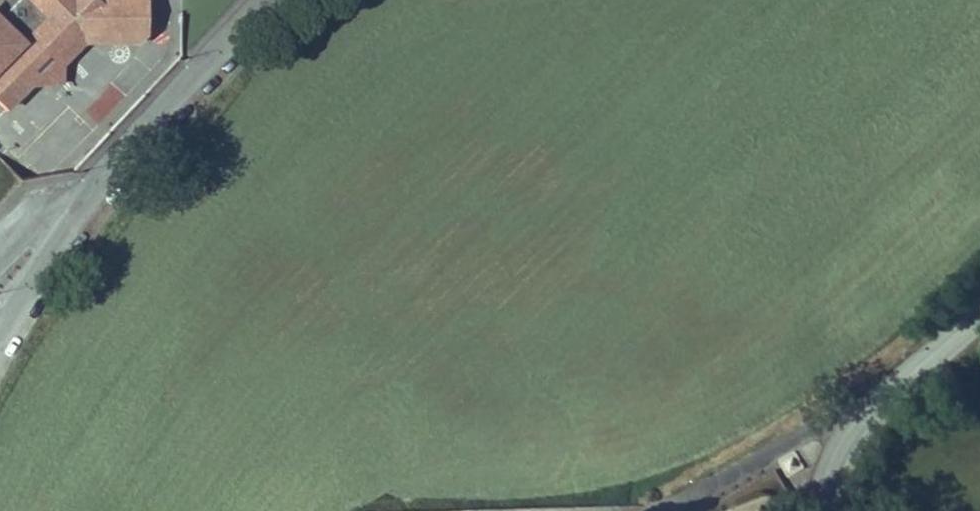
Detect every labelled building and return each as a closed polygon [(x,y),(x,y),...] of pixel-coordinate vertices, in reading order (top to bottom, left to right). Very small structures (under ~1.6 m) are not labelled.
[(7,106),(33,81),(40,74),(33,68),(48,53),(55,59),(88,26),(84,23),(104,2),(102,0),(0,0),(0,99),(7,106)] [(33,81),(63,82),(63,64),(86,41),(140,41),(139,0),(102,0),(104,2),(84,23),(88,26),(55,59),(48,53),(33,68),(40,74),(33,81)] [(778,462),(788,481),(806,471),(796,452),(778,462)]
